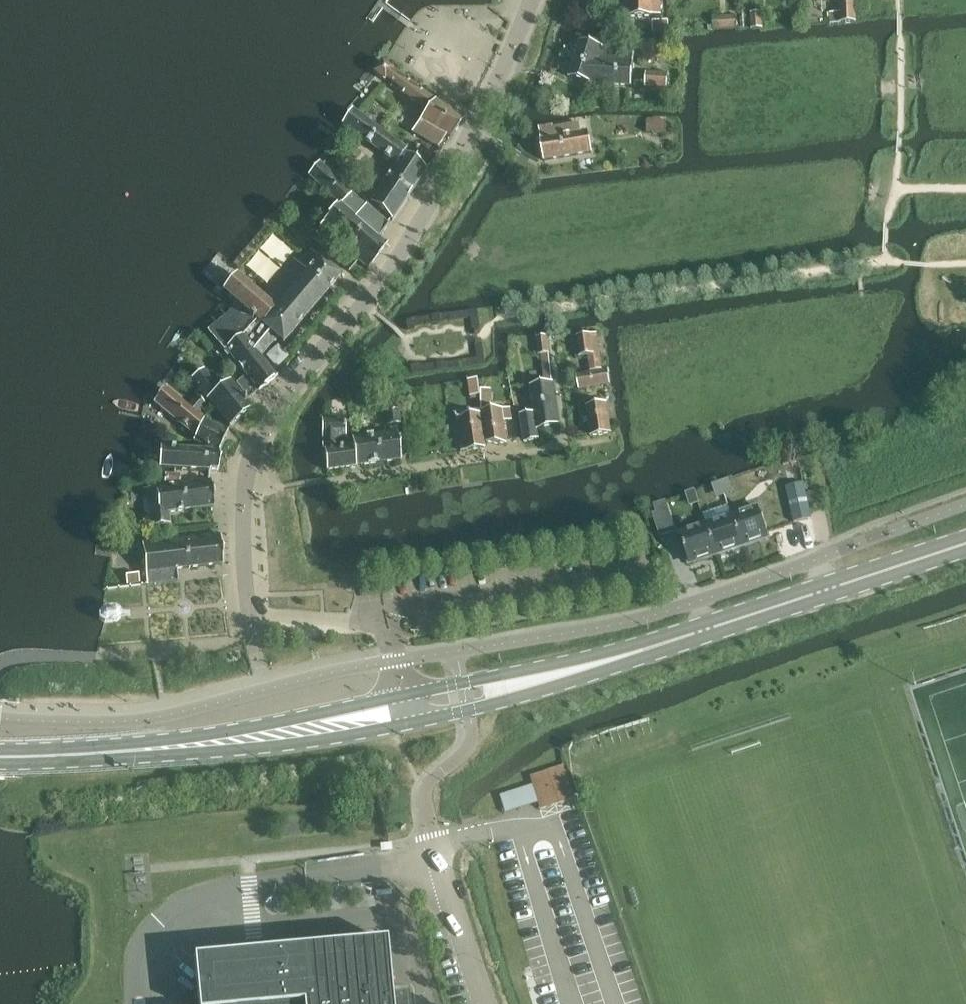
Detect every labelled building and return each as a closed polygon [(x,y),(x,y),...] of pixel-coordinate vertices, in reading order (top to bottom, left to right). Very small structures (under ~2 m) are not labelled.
[(661,0),(629,0),(630,18),(662,16),(661,0)] [(841,1),(840,1),(841,12),(831,13),(831,24),(856,23),(855,1),(845,1),(845,0),(841,0),(841,1)] [(751,12),(752,29),(762,28),(762,12),(751,12)] [(712,18),(713,28),(736,27),(736,17),(712,18)] [(653,22),(653,33),(669,32),(669,21),(653,22)] [(580,42),(569,77),(591,83),(590,84),(632,86),(634,63),(634,54),(608,49),(580,42)] [(382,61),(373,73),(385,81),(386,79),(404,92),(402,94),(413,102),(427,112),(412,132),(438,148),(446,136),(450,139),(465,118),(435,101),(382,61)] [(645,87),(667,88),(668,74),(646,73),(645,87)] [(379,152),(380,153),(396,165),(370,203),(392,220),(391,221),(392,221),(427,170),(426,169),(425,170),(404,155),(406,151),(352,110),(344,122),(379,148),(378,149),(378,150),(379,152)] [(647,133),(666,133),(666,121),(647,121),(647,133)] [(539,128),(545,161),(592,153),(588,133),(581,134),(580,124),(553,128),(553,126),(539,128)] [(368,269),(368,270),(386,245),(379,239),(389,226),(366,205),(365,206),(319,163),(309,176),(335,200),(340,199),(344,202),(320,228),(368,269)] [(307,235),(321,245),(325,239),(311,230),(307,235)] [(331,255),(340,263),(347,255),(338,247),(331,255)] [(227,315),(207,331),(224,352),(226,350),(246,375),(236,383),(249,398),(258,391),(259,391),(277,378),(260,357),(276,338),(283,344),(340,277),(310,251),(266,302),(264,300),(261,304),(233,280),(222,292),(237,304),(227,315)] [(347,255),(340,263),(349,271),(356,263),(347,255)] [(159,343),(167,348),(177,331),(170,326),(159,343)] [(602,370),(597,334),(577,337),(580,357),(589,356),(591,372),(602,370)] [(549,354),(547,336),(537,337),(539,355),(549,354)] [(577,375),(579,389),(610,383),(608,369),(577,375)] [(208,400),(229,427),(252,409),(230,382),(218,391),(203,371),(191,379),(207,400),(208,400)] [(480,395),(478,379),(468,380),(471,396),(480,395)] [(535,414),(520,416),(525,442),(539,438),(537,429),(559,423),(553,384),(531,387),(535,414)] [(198,396),(188,407),(166,389),(154,403),(187,430),(189,427),(198,435),(193,441),(218,452),(228,431),(204,420),(196,413),(205,403),(198,396)] [(512,420),(510,408),(502,409),(491,410),(491,390),(480,390),(481,411),(483,411),(487,443),(507,444),(504,422),(512,420)] [(589,422),(591,436),(611,434),(607,404),(587,407),(588,418),(584,419),(584,423),(589,422)] [(385,411),(387,426),(400,424),(398,410),(385,411)] [(456,414),(462,452),(485,449),(480,410),(456,414)] [(322,421),(323,450),(325,449),(327,470),(400,460),(398,441),(402,441),(401,435),(397,435),(396,433),(352,439),(353,446),(337,448),(337,440),(346,440),(344,419),(322,421)] [(160,469),(217,473),(218,453),(161,450),(160,469)] [(165,482),(180,483),(180,475),(166,474),(165,482)] [(714,486),(718,497),(733,492),(729,481),(714,486)] [(143,490),(144,502),(149,502),(152,527),(170,525),(168,513),(214,507),(210,482),(143,490)] [(809,507),(808,487),(796,487),(796,507),(809,507)] [(688,494),(691,506),(699,503),(695,492),(688,494)] [(667,501),(656,504),(661,523),(672,520),(667,501)] [(759,508),(733,517),(743,546),(769,538),(759,508)] [(733,517),(706,525),(716,555),(743,546),(733,517)] [(665,540),(676,537),(672,520),(661,523),(665,540)] [(716,555),(706,525),(680,534),(690,564),(716,555)] [(222,564),(220,535),(142,544),(147,585),(177,583),(176,569),(222,564)] [(116,607),(103,609),(101,611),(99,613),(100,620),(102,622),(105,623),(117,622),(119,620),(121,618),(121,615),(120,611),(116,607)] [(563,765),(528,777),(531,787),(537,805),(539,811),(575,799),(563,765)] [(502,813),(503,817),(537,805),(531,787),(497,798),(502,813)] [(390,845),(378,845),(378,850),(378,854),(390,854),(390,849),(390,845)] [(408,994),(387,996),(385,975),(383,949),(257,961),(202,966),(205,1003),(409,1003),(408,994)]
